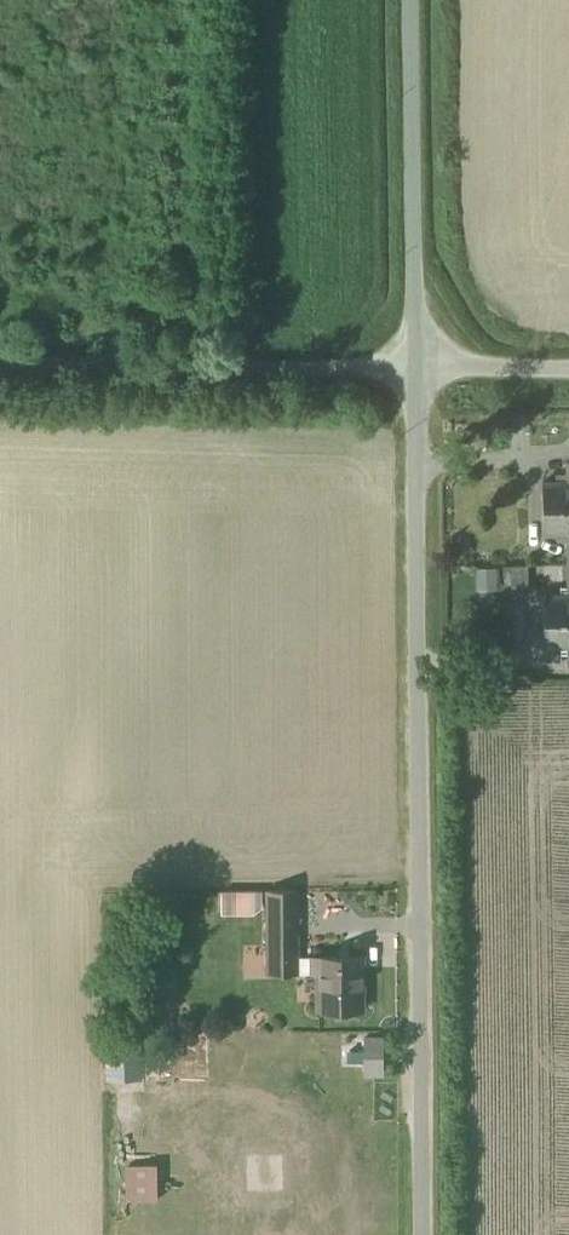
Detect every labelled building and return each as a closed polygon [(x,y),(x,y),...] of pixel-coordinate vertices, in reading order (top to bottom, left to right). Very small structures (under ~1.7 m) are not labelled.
[(485,429),(464,430),(465,441),(485,440),(485,429)] [(568,461),(568,481),(543,482),(544,532),(568,532),(568,557),(568,461)] [(544,595),(545,645),(568,645),(568,595),(544,595)] [(269,973),(299,973),(298,956),(298,889),(269,889),(269,973)] [(364,1009),(363,956),(298,956),(299,973),(319,972),(320,1010),(364,1009)] [(106,1034),(107,1079),(143,1078),(142,1033),(106,1034)] [(392,1048),(374,1048),(374,1062),(391,1062),(391,1055),(392,1048)]
